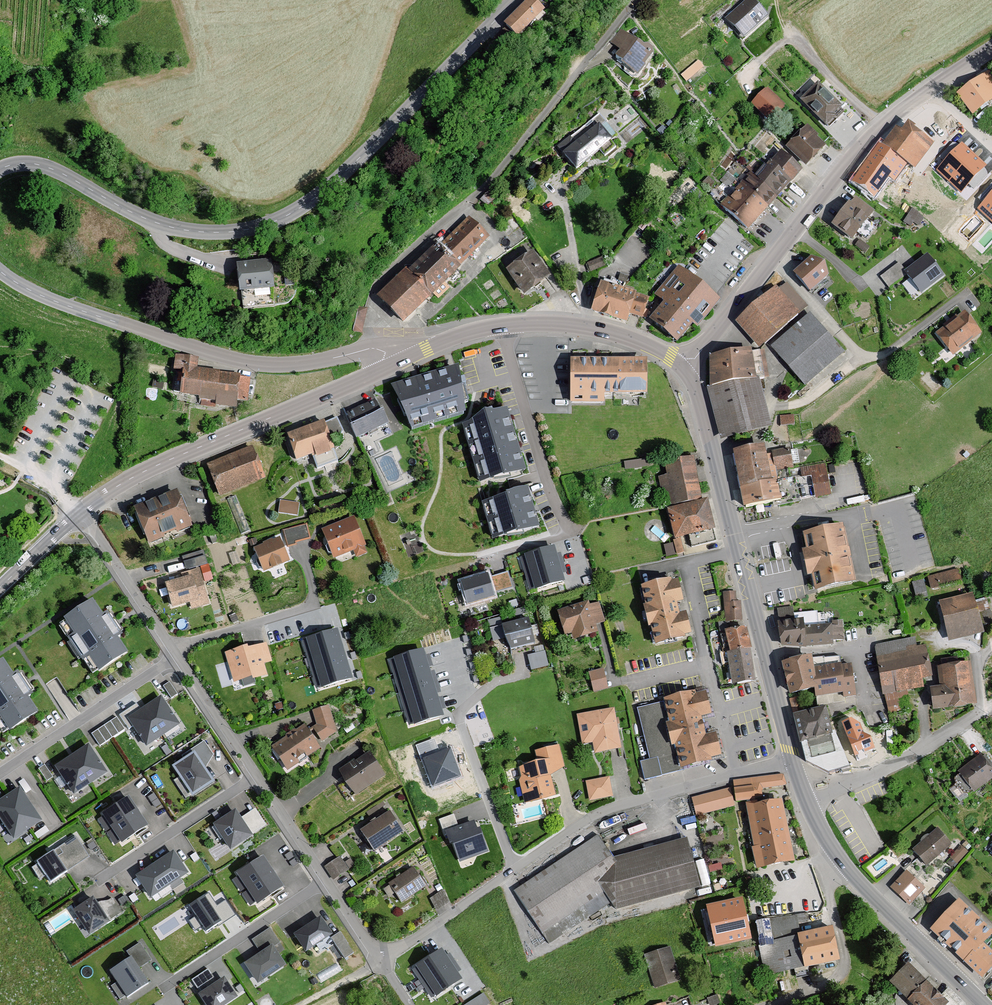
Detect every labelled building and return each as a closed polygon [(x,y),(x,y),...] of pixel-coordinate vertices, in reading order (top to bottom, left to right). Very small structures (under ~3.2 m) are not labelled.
[(534,0),(523,0),(501,22),(514,35),(542,8),(534,0)] [(728,23),(746,43),(772,19),(754,0),(753,0),(728,23)] [(642,44),(620,28),(610,42),(618,49),(614,54),(621,59),(619,62),(635,74),(652,52),(651,47),(646,43),(642,44)] [(700,58),(681,71),(686,77),(704,65),(700,58)] [(988,71),(956,93),(972,115),(991,101),(991,77),(988,71)] [(841,106),(817,82),(799,99),(825,125),(835,116),(833,114),(841,106)] [(785,106),(767,87),(750,103),(768,122),(785,106)] [(947,124),(931,110),(914,126),(935,141),(947,124)] [(599,112),(556,146),(573,168),(598,148),(603,155),(615,145),(599,126),(605,121),(599,112)] [(914,126),(907,121),(901,130),(895,126),(882,145),(907,164),(915,169),(935,141),(914,126)] [(817,134),(806,124),(784,146),(805,166),(825,145),(815,135),(817,134)] [(882,145),(877,142),(849,180),(875,199),(890,178),(895,181),(907,164),(882,145)] [(986,165),(961,142),(936,169),(960,192),(986,165)] [(802,169),(780,150),(769,162),(791,181),(802,169)] [(791,181),(769,162),(756,177),(750,171),(740,181),(741,182),(767,206),(791,181)] [(741,182),(720,206),(746,230),(767,206),(741,182)] [(874,211),(853,195),(830,224),(852,241),(874,211)] [(980,208),(991,218),(991,195),(980,208)] [(905,217),(917,225),(925,213),(913,205),(905,217)] [(490,234),(469,212),(440,240),(461,262),(490,234)] [(461,262),(440,240),(410,269),(432,292),(438,298),(450,286),(443,279),(461,262)] [(531,248),(505,267),(524,293),(550,275),(531,248)] [(944,276),(927,254),(904,271),(921,293),(944,276)] [(812,257),(792,272),(807,292),(827,277),(812,257)] [(273,285),(270,258),(234,261),(237,289),(273,285)] [(662,302),(647,319),(674,342),(690,324),(695,328),(719,301),(677,265),(652,294),(662,302)] [(432,292),(410,269),(407,267),(378,295),(403,321),(432,292)] [(646,297),(599,281),(588,309),(626,323),(629,313),(639,317),(646,297)] [(775,284),(734,321),(759,348),(806,305),(785,282),(779,288),(775,284)] [(982,333),(965,311),(935,333),(952,356),(982,333)] [(809,313),(770,346),(804,385),(842,352),(809,313)] [(784,325),(769,339),(772,342),(787,328),(784,325)] [(707,356),(708,388),(706,388),(719,440),(771,427),(757,378),(756,378),(750,348),(707,356)] [(196,367),(197,356),(175,352),(172,369),(182,370),(178,392),(198,395),(197,401),(235,407),(236,399),(246,400),(250,376),(196,367)] [(646,358),(571,358),(570,401),(605,401),(605,391),(646,391),(646,358)] [(458,362),(390,383),(411,428),(465,410),(458,362)] [(388,421),(376,397),(345,412),(357,437),(388,421)] [(473,425),(464,428),(482,487),(522,474),(504,412),(472,422),(473,425)] [(323,418),(286,432),(297,460),(333,446),(323,418)] [(251,445),(206,462),(220,496),(264,478),(251,445)] [(763,446),(730,452),(741,509),(772,503),(773,507),(799,502),(794,477),(777,480),(776,471),(793,468),(789,447),(771,451),(771,454),(765,455),(763,446)] [(626,466),(650,462),(649,455),(625,459),(626,466)] [(694,455),(665,461),(668,474),(659,476),(665,505),(703,498),(694,455)] [(825,463),(800,467),(802,477),(811,475),(815,497),(830,495),(825,463)] [(175,488),(132,505),(146,541),(190,524),(175,488)] [(537,529),(526,490),(485,501),(496,540),(537,529)] [(279,509),(301,511),(302,499),(280,497),(279,509)] [(708,497),(669,507),(677,537),(716,528),(708,497)] [(354,515),(321,528),(333,557),(352,549),(355,556),(367,552),(364,545),(366,544),(354,515)] [(309,537),(306,523),(283,529),(287,545),(295,543),(294,541),(309,537)] [(841,526),(802,535),(806,551),(800,552),(805,578),(811,577),(814,592),(853,583),(841,526)] [(279,535),(252,546),(262,570),(289,559),(279,535)] [(564,582),(554,549),(523,558),(533,591),(564,582)] [(928,573),(931,585),(962,577),(959,565),(928,573)] [(181,577),(163,581),(170,607),(188,602),(189,608),(208,603),(199,566),(180,571),(181,577)] [(513,588),(508,570),(489,576),(493,593),(513,588)] [(489,576),(463,583),(469,605),(495,598),(493,593),(489,576)] [(913,580),(917,591),(927,588),(924,577),(913,580)] [(675,580),(644,587),(657,646),(688,639),(687,636),(694,634),(690,615),(683,616),(680,603),(687,602),(682,583),(675,584),(675,580)] [(735,591),(724,591),(726,621),(741,619),(740,600),(736,601),(735,591)] [(973,594),(938,603),(949,643),(983,634),(973,594)] [(590,604),(589,600),(558,609),(565,635),(571,633),(573,639),(598,631),(596,624),(605,621),(599,601),(590,604)] [(96,678),(128,656),(118,641),(124,637),(109,615),(103,620),(93,604),(60,626),(70,641),(67,643),(81,663),(84,661),(96,678)] [(529,618),(504,624),(510,649),(535,643),(529,618)] [(801,620),(776,624),(779,649),(805,649),(802,627),(801,620)] [(832,647),(831,625),(802,627),(805,649),(832,647)] [(751,647),(745,626),(727,629),(731,651),(751,647)] [(348,679),(335,634),(310,641),(324,686),(348,679)] [(317,687),(322,685),(306,636),(301,637),(317,687)] [(914,637),(873,645),(883,696),(885,696),(907,691),(923,688),(921,681),(932,678),(925,645),(916,647),(914,637)] [(528,652),(532,666),(549,662),(544,642),(535,644),(536,650),(528,652)] [(249,647),(225,654),(234,683),(253,678),(254,682),(268,678),(265,666),(272,663),(267,645),(250,650),(249,647)] [(731,651),(727,652),(733,684),(757,680),(751,647),(731,651)] [(443,717),(423,652),(391,661),(411,726),(443,717)] [(810,659),(810,658),(780,665),(788,698),(813,692),(814,699),(841,694),(842,698),(855,697),(851,665),(841,666),(840,656),(810,659)] [(38,713),(28,699),(34,695),(19,673),(13,677),(3,662),(0,664),(0,727),(5,735),(38,713)] [(970,664),(937,668),(940,688),(929,689),(933,712),(977,706),(970,664)] [(607,689),(603,670),(590,673),(594,692),(607,689)] [(177,694),(169,681),(163,685),(171,698),(177,694)] [(665,698),(666,700),(682,769),(714,762),(713,757),(723,755),(717,732),(708,734),(704,717),(714,715),(708,691),(697,694),(696,690),(665,698)] [(907,691),(885,696),(888,714),(905,710),(903,701),(909,700),(907,691)] [(179,723),(160,695),(126,718),(145,746),(179,723)] [(798,697),(789,700),(793,715),(802,713),(798,697)] [(682,769),(666,700),(637,707),(650,759),(641,761),(645,778),(682,769)] [(337,731),(328,704),(311,709),(316,724),(307,729),(317,743),(337,731)] [(614,707),(577,714),(582,744),(593,742),(595,753),(622,748),(614,707)] [(824,708),(791,717),(805,764),(828,776),(849,769),(845,761),(834,734),(831,735),(824,708)] [(124,729),(116,717),(92,733),(99,745),(124,729)] [(852,719),(843,722),(856,755),(874,747),(870,736),(862,732),(858,723),(852,719)] [(303,724),(270,746),(287,770),(320,748),(317,743),(307,729),(303,724)] [(108,770),(89,742),(56,764),(74,792),(108,770)] [(565,766),(559,744),(535,750),(538,761),(519,766),(521,776),(519,779),(525,803),(556,795),(551,775),(565,766)] [(450,748),(423,758),(433,785),(461,775),(450,748)] [(193,751),(172,765),(192,795),(213,781),(193,751)] [(341,772),(356,796),(386,777),(371,753),(341,772)] [(983,753),(959,771),(976,792),(991,780),(991,765),(983,753)] [(53,775),(45,763),(38,768),(47,780),(53,775)] [(782,774),(734,780),(737,802),(756,799),(756,797),(763,796),(762,788),(785,785),(782,774)] [(613,796),(609,776),(586,781),(590,800),(613,796)] [(735,805),(731,787),(692,797),(697,815),(735,805)] [(19,791),(0,803),(0,817),(14,839),(40,822),(19,791)] [(129,793),(103,810),(122,840),(148,823),(129,793)] [(759,804),(758,800),(747,803),(755,847),(753,847),(757,869),(797,861),(784,799),(759,804)] [(233,808),(211,823),(229,849),(251,834),(233,808)] [(391,812),(362,831),(375,852),(404,833),(391,812)] [(478,819),(445,831),(449,843),(452,842),(459,862),(489,851),(478,819)] [(939,830),(913,851),(926,867),(952,846),(939,830)] [(702,887),(688,837),(613,857),(598,835),(514,891),(549,944),(611,903),(617,910),(702,887)] [(75,837),(38,860),(51,879),(88,856),(75,837)] [(960,858),(967,847),(961,843),(954,854),(960,858)] [(187,874),(173,854),(138,878),(151,898),(187,874)] [(261,855),(235,873),(257,904),(282,887),(261,855)] [(340,856),(324,866),(333,880),(348,870),(340,856)] [(414,868),(389,885),(402,904),(427,887),(414,868)] [(925,888),(906,870),(890,886),(909,904),(925,888)] [(447,898),(442,889),(431,895),(436,904),(447,898)] [(94,894),(74,908),(90,932),(110,919),(94,894)] [(189,904),(206,932),(220,924),(202,896),(189,904)] [(962,899),(933,930),(985,979),(991,972),(991,949),(987,945),(991,940),(991,927),(962,899)] [(741,900),(709,907),(717,943),(749,936),(741,900)] [(808,912),(771,918),(776,945),(761,948),(766,975),(808,968),(801,933),(799,923),(810,921),(808,912)] [(320,916),(293,934),(304,952),(332,934),(320,916)] [(776,945),(771,918),(756,921),(761,948),(776,945)] [(842,961),(835,927),(801,933),(808,968),(842,961)] [(332,935),(346,955),(355,949),(341,928),(332,935)] [(274,942),(246,961),(259,982),(288,963),(274,942)] [(681,980),(670,946),(644,955),(655,988),(681,980)] [(461,981),(442,952),(418,968),(437,996),(461,981)] [(132,955),(110,969),(128,995),(149,981),(132,955)] [(929,981),(911,963),(892,983),(910,1001),(929,981)] [(209,965),(192,976),(198,985),(215,974),(209,965)] [(199,992),(208,1004),(224,1004),(239,995),(226,975),(199,992)] [(910,1001),(915,1004),(952,1004),(953,1003),(929,981),(910,1001)] [(483,993),(464,1004),(487,1004),(490,1003),(483,993)]
